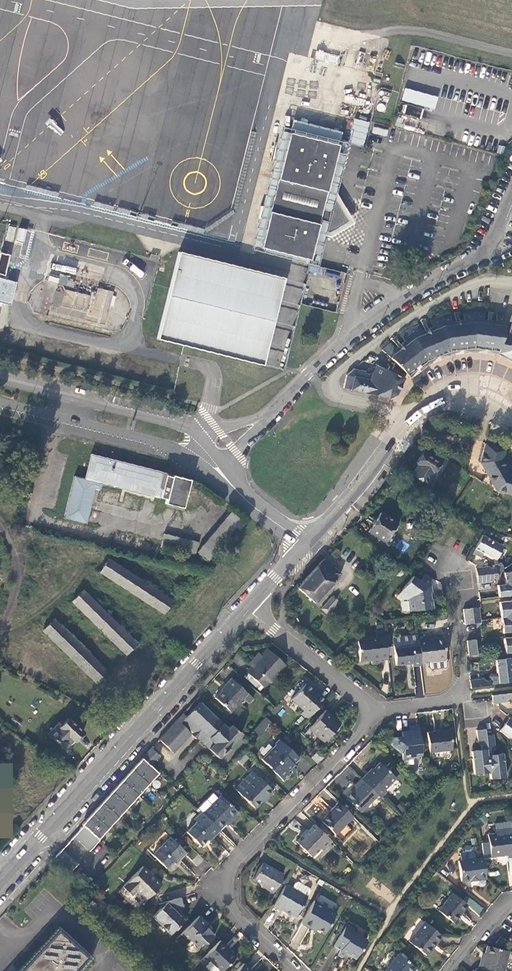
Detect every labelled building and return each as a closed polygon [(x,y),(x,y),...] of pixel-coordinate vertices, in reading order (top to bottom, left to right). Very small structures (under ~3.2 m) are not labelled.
[(354,116),(347,140),(364,144),(370,120),(354,116)] [(293,120),(290,133),(340,145),(343,132),(293,120)] [(340,145),(290,133),(263,250),(312,262),(320,231),(332,234),(351,223),(334,194),(329,193),(340,145)] [(261,366),(283,278),(176,252),(174,262),(154,339),(183,346),(261,366)] [(382,350),(406,374),(416,366),(426,359),(438,353),(448,349),(459,348),(474,346),(487,347),(499,349),(503,335),(504,330),(503,326),(506,316),(497,314),(496,321),(484,319),(485,313),(474,312),(463,313),(464,320),(459,320),(452,321),(451,315),(441,316),(431,320),(432,326),(428,328),(422,331),(419,325),(410,329),(400,335),(404,341),(400,344),(395,348),(391,343),(382,350)] [(511,356),(508,347),(509,336),(503,335),(499,349),(497,355),(511,363),(511,357),(511,356)] [(451,355),(474,353),(497,355),(499,349),(487,347),(474,346),(459,348),(448,349),(438,353),(426,359),(416,366),(406,374),(411,379),(429,365),(451,355)] [(347,374),(344,383),(343,387),(352,389),(352,391),(388,399),(396,395),(399,387),(403,378),(376,366),(372,375),(365,372),(365,371),(360,370),(354,368),(347,374)] [(501,492),(508,468),(503,460),(506,449),(487,443),(481,463),(484,464),(489,475),(489,476),(496,490),(498,491),(501,492)] [(447,459),(429,446),(422,457),(419,462),(421,464),(414,474),(428,483),(435,471),(438,473),(447,459)] [(190,480),(189,480),(90,456),(85,480),(74,478),(65,519),(86,524),(94,489),(100,490),(101,483),(166,499),(164,503),(182,508),(190,480)] [(508,468),(501,492),(511,496),(511,474),(508,468)] [(197,552),(208,562),(223,544),(235,529),(237,532),(245,523),(230,512),(197,552)] [(369,531),(385,542),(393,530),(395,531),(398,526),(397,525),(397,524),(381,513),(375,522),(369,531)] [(198,542),(164,533),(161,546),(195,554),(198,542)] [(482,534),(475,549),(496,559),(503,545),(482,534)] [(108,559),(99,572),(163,614),(172,601),(108,559)] [(314,570),(298,588),(315,603),(341,574),(325,560),(324,559),(314,570)] [(497,578),(495,567),(491,568),(488,566),(475,567),(477,583),(489,583),(493,579),(497,578)] [(430,580),(424,575),(420,580),(413,575),(400,594),(405,601),(408,601),(410,612),(432,609),(431,600),(430,600),(429,597),(430,597),(428,582),(430,580)] [(199,584),(188,596),(192,599),(203,587),(199,584)] [(83,590),(71,601),(125,654),(137,643),(83,590)] [(321,609),(329,616),(337,601),(332,598),(321,609)] [(511,616),(511,601),(500,603),(502,617),(511,616)] [(473,621),(481,620),(479,608),(471,609),(473,621)] [(464,610),(465,622),(473,621),(471,609),(464,610)] [(502,617),(503,633),(511,632),(511,616),(502,617)] [(54,619),(43,631),(97,683),(108,672),(54,619)] [(380,661),(388,660),(385,634),(376,635),(377,639),(358,641),(361,661),(372,660),(372,665),(381,663),(380,661)] [(425,637),(418,638),(419,643),(421,662),(444,660),(442,638),(425,640),(425,637)] [(475,641),(467,642),(469,654),(476,654),(475,641)] [(412,667),(421,666),(421,662),(419,643),(394,646),(397,666),(412,664),(412,667)] [(268,649),(262,656),(258,659),(251,666),(252,667),(247,672),(263,687),(278,669),(279,671),(285,664),(268,649)] [(258,659),(262,656),(258,652),(253,659),(248,664),(251,666),(258,659)] [(490,676),(490,680),(491,683),(511,680),(511,659),(511,658),(497,659),(498,673),(492,673),(490,676)] [(483,678),(470,680),(470,688),(491,686),(491,683),(490,680),(487,680),(483,678)] [(252,698),(231,679),(226,683),(225,685),(225,686),(215,697),(230,712),(243,699),(247,703),(252,698)] [(307,718),(326,698),(319,693),(318,693),(306,682),(292,698),(304,709),(301,713),(307,718)] [(492,703),(498,702),(503,702),(508,698),(511,698),(511,693),(492,695),(492,703)] [(199,702),(186,717),(183,714),(175,722),(158,741),(173,754),(190,735),(196,740),(197,739),(209,749),(219,758),(240,734),(231,725),(227,729),(199,702)] [(309,727),(327,743),(333,736),(331,734),(340,723),(326,709),(309,727)] [(262,736),(271,721),(263,716),(254,731),(262,736)] [(48,736),(64,750),(73,741),(75,743),(79,738),(84,733),(68,719),(61,727),(58,725),(48,736)] [(504,724),(499,730),(509,738),(511,738),(511,730),(504,724)] [(422,754),(418,725),(409,726),(410,732),(406,733),(406,730),(402,731),(402,735),(391,736),(392,744),(402,753),(402,759),(413,757),(413,756),(422,754)] [(428,732),(430,752),(452,749),(449,730),(428,732)] [(486,736),(485,730),(477,731),(479,744),(481,747),(482,750),(472,752),(475,775),(490,772),(486,736)] [(490,772),(491,779),(506,777),(502,754),(493,755),(492,751),(495,747),(493,735),(486,736),(490,772)] [(262,759),(285,780),(291,773),(289,771),(295,764),(294,763),(300,757),(279,739),(275,743),(276,744),(262,759)] [(151,748),(142,758),(144,760),(151,766),(160,756),(151,748)] [(158,773),(151,766),(144,760),(142,758),(132,769),(148,784),(158,773)] [(367,773),(361,779),(377,795),(381,798),(386,793),(384,790),(395,778),(379,762),(367,774),(367,773)] [(148,784),(132,769),(122,780),(138,795),(148,784)] [(268,797),(274,791),(258,775),(253,770),(235,788),(255,808),(267,795),(268,797)] [(377,795),(361,779),(355,785),(357,787),(347,797),(361,812),(377,795)] [(138,795),(122,780),(112,791),(128,806),(138,795)] [(128,806),(112,791),(107,797),(102,802),(118,817),(128,806)] [(220,796),(203,813),(219,828),(230,818),(231,820),(238,813),(220,796)] [(118,817),(102,802),(92,813),(93,815),(108,828),(118,817)] [(353,816),(338,802),(321,820),(335,833),(353,816)] [(210,839),(220,829),(219,828),(203,813),(202,811),(194,819),(196,822),(186,831),(200,845),(206,840),(210,839)] [(98,839),(108,828),(93,815),(83,826),(99,840),(98,839)] [(331,840),(315,824),(308,831),(307,830),(296,841),(311,855),(319,847),(322,850),(331,840)] [(73,836),(89,851),(99,840),(83,826),(73,836)] [(511,857),(511,830),(496,832),(497,834),(489,836),(492,858),(508,855),(508,858),(511,857)] [(153,853),(167,868),(178,857),(180,858),(186,852),(170,836),(153,853)] [(78,863),(62,849),(52,860),(68,874),(78,863)] [(478,880),(486,879),(484,860),(476,860),(475,853),(461,855),(461,861),(462,881),(470,880),(471,882),(478,881),(478,880)] [(261,887),(272,894),(283,875),(262,863),(253,879),(260,883),(261,887)] [(135,890),(145,899),(160,883),(142,866),(122,886),(131,895),(135,890)] [(295,883),(292,888),(307,897),(310,892),(309,889),(298,882),(295,883)] [(286,884),(273,906),(280,910),(281,908),(296,917),(308,897),(307,897),(292,888),(286,884)] [(439,910),(453,921),(467,904),(453,893),(439,910)] [(183,907),(180,897),(159,903),(160,908),(153,916),(171,933),(186,917),(182,912),(181,909),(182,909),(183,907)] [(84,903),(98,915),(107,905),(99,898),(94,904),(88,899),(84,903)] [(314,901),(301,922),(311,928),(312,926),(324,932),(334,913),(314,901)] [(206,923),(199,916),(180,934),(184,938),(189,938),(192,940),(206,923)] [(409,941),(426,955),(442,937),(424,922),(409,941)] [(207,924),(206,923),(192,940),(198,946),(204,940),(206,942),(214,935),(208,929),(206,926),(207,924)] [(347,952),(356,957),(366,939),(353,931),(354,929),(346,925),(334,945),(342,950),(339,955),(343,957),(347,952)] [(59,931),(32,960),(22,970),(77,970),(89,958),(59,931)] [(496,944),(501,948),(506,941),(501,937),(496,944)] [(226,946),(220,940),(206,954),(222,970),(235,957),(225,947),(226,946)] [(488,946),(484,959),(481,959),(480,967),(495,970),(497,970),(504,950),(488,946)] [(497,970),(503,970),(509,951),(504,950),(497,970)] [(416,967),(399,953),(385,970),(412,970),(416,967)]
